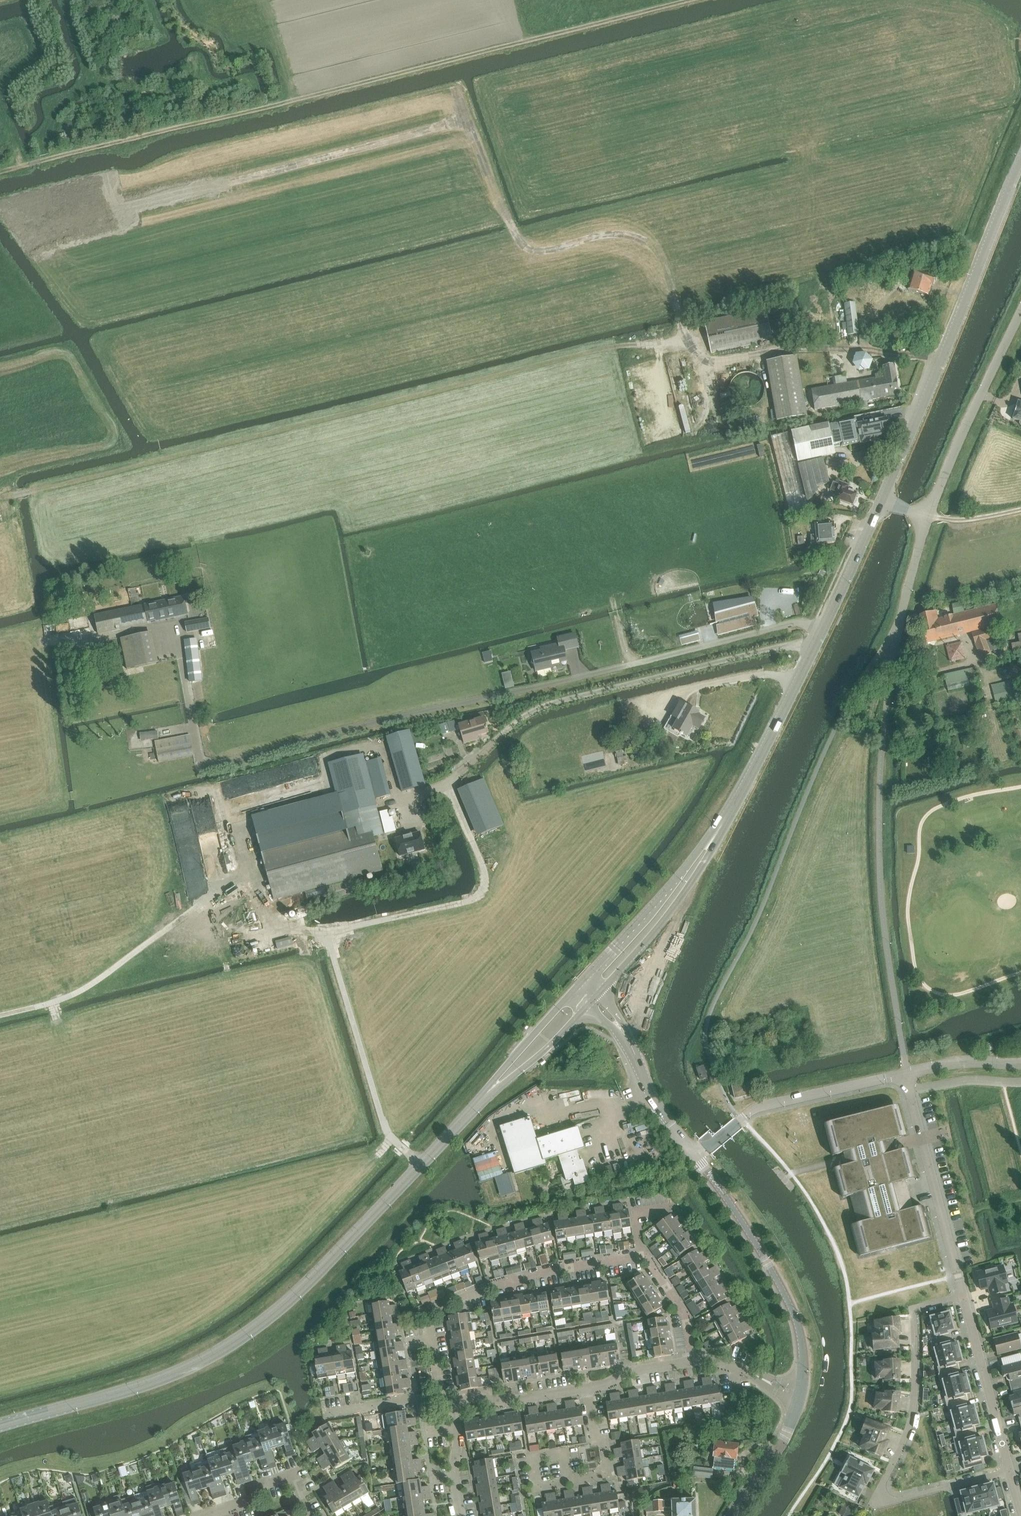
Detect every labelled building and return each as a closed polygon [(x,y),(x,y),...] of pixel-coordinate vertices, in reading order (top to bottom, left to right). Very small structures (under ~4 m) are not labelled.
[(936,278),(914,271),(907,269),(905,277),(912,280),(909,290),(929,296),(932,286),(933,286),(936,278)] [(781,303),(768,306),(770,312),(782,309),(781,303)] [(848,335),(858,334),(854,304),(844,305),(848,335)] [(765,311),(704,324),(711,355),(772,342),(765,311)] [(797,359),(767,364),(778,424),(808,418),(797,359)] [(813,390),(811,391),(815,411),(822,410),(829,409),(899,396),(893,365),(883,367),(884,373),(875,375),(876,378),(847,383),(846,376),(834,379),(835,386),(813,390)] [(1013,419),(1020,422),(1019,424),(1020,426),(1020,403),(1019,402),(1016,408),(1015,412),(1013,419)] [(837,425),(829,427),(833,446),(841,445),(842,448),(861,444),(861,445),(872,443),(874,444),(877,443),(879,441),(890,439),(888,432),(890,432),(889,427),(891,425),(890,421),(888,419),(886,419),(859,425),(858,419),(837,423),(837,425)] [(799,462),(835,455),(833,446),(829,427),(829,425),(793,433),(799,462)] [(790,433),(772,438),(790,514),(809,509),(807,503),(818,492),(817,487),(829,484),(823,460),(798,466),(790,433)] [(855,502),(855,501),(855,500),(855,499),(857,495),(847,491),(848,487),(838,484),(837,486),(833,484),(830,491),(835,493),(836,494),(833,500),(851,507),(852,506),(853,507),(854,506),(854,505),(855,504),(855,502)] [(811,504),(810,507),(816,510),(817,506),(820,499),(814,497),(811,504)] [(807,523),(830,522),(829,515),(806,517),(807,523)] [(834,531),(836,529),(836,526),(833,524),(833,523),(832,523),(824,524),(815,524),(816,536),(811,536),(811,544),(817,544),(834,543),(833,532),(834,532),(834,531)] [(165,602),(164,602),(167,619),(168,618),(168,619),(188,615),(184,598),(174,600),(175,601),(165,603),(165,602)] [(752,599),(715,605),(718,623),(719,623),(719,625),(718,625),(719,634),(755,625),(753,617),(757,616),(752,599)] [(149,622),(167,619),(164,602),(146,606),(146,605),(94,616),(98,635),(150,624),(149,622)] [(996,605),(965,613),(963,603),(952,605),(955,616),(937,620),(935,613),(920,617),(927,643),(1001,625),(996,605)] [(188,634),(211,629),(208,619),(186,624),(188,634)] [(991,653),(991,652),(987,640),(994,638),(994,636),(993,636),(991,630),(972,635),(980,658),(991,654),(991,653)] [(680,637),(682,645),(699,640),(697,632),(680,637)] [(127,670),(156,664),(150,633),(121,639),(127,670)] [(1012,644),(1013,651),(1013,653),(1020,652),(1020,634),(1018,634),(1019,643),(1012,644)] [(541,652),(531,654),(533,660),(531,664),(535,668),(536,671),(551,668),(552,672),(562,670),(560,662),(566,661),(564,652),(578,648),(574,635),(557,639),(559,645),(540,649),(541,652)] [(996,636),(994,636),(994,638),(987,640),(991,652),(1000,650),(996,636)] [(190,683),(200,682),(195,640),(185,641),(190,683)] [(947,645),(952,662),(968,657),(963,641),(947,645)] [(488,650),(482,652),(483,656),(485,662),(491,661),(489,654),(488,650)] [(968,670),(944,675),(948,691),(970,686),(968,680),(971,680),(968,670)] [(991,686),(995,704),(1020,697),(1020,678),(991,686)] [(681,703),(673,717),(678,720),(673,730),(685,737),(692,725),(698,730),(705,719),(698,715),(699,713),(687,706),(687,707),(681,703)] [(484,719),(459,726),(464,743),(474,741),(473,737),(488,732),(484,719)] [(452,722),(445,724),(448,734),(455,732),(452,722)] [(142,742),(159,740),(158,731),(141,733),(142,742)] [(402,793),(425,786),(410,731),(387,738),(402,793)] [(626,733),(616,733),(616,742),(618,742),(626,742),(626,734),(626,733)] [(158,763),(193,756),(190,736),(155,743),(158,763)] [(622,750),(616,752),(619,766),(625,764),(624,762),(628,762),(627,756),(623,757),(622,750)] [(337,796),(252,818),(274,900),(371,874),(383,871),(374,837),(381,835),(395,832),(392,817),(390,818),(388,811),(376,815),(360,756),(329,765),(337,796)] [(375,800),(390,796),(386,779),(383,779),(378,760),(366,764),(375,800)] [(420,833),(395,839),(401,856),(425,850),(420,833)] [(324,895),(323,889),(305,894),(307,900),(324,895)] [(290,938),(276,942),(278,950),(293,946),(290,938)] [(704,1066),(696,1069),(701,1081),(708,1079),(704,1066)] [(731,1087),(735,1100),(746,1097),(742,1084),(731,1087)] [(839,1154),(844,1153),(845,1156),(842,1156),(844,1163),(847,1162),(847,1165),(836,1168),(843,1198),(850,1196),(858,1224),(851,1226),(859,1255),(932,1236),(924,1206),(912,1210),(904,1182),(915,1179),(907,1150),(896,1152),(895,1150),(898,1149),(897,1145),(896,1142),(893,1143),(892,1140),(898,1139),(900,1138),(904,1137),(896,1108),(893,1109),(860,1117),(828,1126),(825,1127),(833,1156),(835,1155),(839,1154)] [(575,1186),(589,1181),(584,1164),(581,1165),(576,1150),(584,1148),(578,1127),(537,1140),(530,1117),(499,1126),(514,1174),(545,1165),(543,1160),(558,1156),(566,1181),(573,1179),(575,1186)] [(615,1177),(611,1165),(605,1167),(609,1179),(615,1177)] [(495,1178),(499,1192),(500,1192),(502,1196),(513,1193),(512,1188),(515,1187),(510,1173),(495,1178)] [(623,1204),(618,1205),(622,1229),(631,1228),(628,1210),(624,1211),(623,1204)] [(614,1213),(610,1213),(612,1231),(613,1231),(613,1234),(623,1233),(622,1229),(618,1205),(613,1206),(614,1213)] [(604,1207),(599,1208),(603,1232),(612,1231),(610,1213),(605,1214),(604,1207)] [(596,1216),(591,1216),(594,1234),(603,1232),(599,1208),(595,1209),(596,1216)] [(586,1210),(581,1211),(584,1235),(594,1234),(591,1216),(587,1217),(586,1210)] [(577,1219),(573,1219),(576,1237),(584,1235),(581,1211),(576,1212),(577,1219)] [(568,1213),(562,1214),(566,1238),(576,1237),(573,1219),(569,1220),(568,1213)] [(557,1240),(566,1238),(562,1214),(558,1215),(559,1222),(554,1222),(557,1240)] [(657,1226),(663,1234),(682,1219),(679,1215),(674,1219),(671,1216),(657,1226)] [(543,1244),(553,1241),(548,1224),(544,1225),(542,1219),(537,1220),(543,1244)] [(685,1223),(682,1219),(663,1234),(668,1241),(682,1230),(680,1227),(685,1223)] [(534,1246),(543,1244),(537,1220),(532,1221),(534,1228),(530,1229),(534,1246)] [(524,1223),(519,1225),(526,1248),(534,1246),(530,1229),(526,1230),(524,1223)] [(516,1232),(512,1234),(516,1251),(517,1255),(527,1252),(519,1225),(514,1226),(516,1232)] [(506,1228),(501,1230),(508,1257),(517,1255),(516,1251),(512,1234),(508,1235),(506,1228)] [(498,1237),(493,1239),(499,1260),(508,1257),(501,1230),(496,1231),(498,1237)] [(685,1234),(682,1230),(668,1241),(673,1248),(693,1234),(691,1231),(685,1234)] [(488,1233),(483,1235),(489,1258),(490,1258),(491,1262),(499,1260),(493,1239),(490,1240),(488,1233)] [(696,1238),(693,1234),(673,1248),(679,1257),(694,1246),(691,1242),(696,1238)] [(480,1261),(489,1258),(483,1235),(478,1236),(480,1242),(475,1244),(480,1261)] [(463,1241),(458,1243),(467,1265),(476,1262),(470,1245),(466,1247),(463,1241)] [(457,1251),(452,1252),(458,1269),(459,1269),(460,1272),(468,1269),(467,1265),(458,1243),(454,1244),(457,1251)] [(446,1247),(440,1250),(451,1276),(459,1272),(458,1269),(452,1252),(448,1254),(446,1247)] [(658,1249),(652,1253),(655,1256),(656,1258),(662,1254),(658,1249)] [(439,1257),(434,1259),(442,1279),(451,1276),(440,1250),(437,1251),(439,1257)] [(682,1260),(687,1268),(708,1255),(705,1251),(699,1255),(697,1251),(682,1260)] [(434,1283),(442,1279),(434,1259),(431,1260),(429,1254),(423,1256),(432,1279),(434,1283)] [(711,1260),(708,1255),(687,1268),(692,1277),(707,1267),(705,1263),(711,1260)] [(424,1282),(432,1279),(423,1256),(419,1258),(422,1264),(417,1266),(425,1286),(424,1282)] [(411,1261),(406,1263),(416,1289),(425,1286),(417,1266),(414,1267),(411,1261)] [(407,1293),(416,1289),(406,1263),(402,1264),(404,1271),(399,1273),(407,1293)] [(530,1263),(523,1264),(525,1271),(531,1269),(531,1267),(530,1264),(530,1263)] [(520,1265),(511,1268),(513,1274),(522,1272),(520,1265)] [(1003,1266),(977,1273),(981,1290),(989,1288),(991,1295),(1006,1291),(1004,1284),(1007,1283),(1003,1266)] [(669,1267),(665,1270),(670,1278),(674,1276),(669,1267)] [(708,1269),(707,1267),(692,1277),(697,1284),(718,1271),(715,1267),(709,1270),(708,1269)] [(720,1275),(718,1271),(697,1284),(702,1292),(717,1282),(714,1279),(720,1275)] [(627,1284),(632,1292),(649,1281),(647,1278),(645,1279),(642,1275),(627,1284)] [(677,1277),(671,1281),(674,1285),(675,1287),(681,1283),(677,1277)] [(601,1281),(596,1282),(599,1302),(610,1300),(606,1283),(601,1283),(601,1281)] [(652,1286),(649,1281),(632,1292),(637,1300),(652,1290),(650,1287),(652,1286)] [(592,1285),(587,1286),(590,1304),(599,1302),(596,1282),(591,1283),(592,1285)] [(719,1286),(717,1282),(702,1292),(706,1300),(728,1286),(725,1282),(719,1286)] [(457,1285),(459,1291),(461,1290),(466,1289),(464,1284),(463,1283),(457,1285)] [(583,1284),(578,1285),(581,1305),(590,1304),(587,1286),(583,1287),(583,1284)] [(573,1288),(569,1289),(572,1307),(581,1305),(578,1285),(573,1286),(573,1288)] [(682,1285),(677,1289),(680,1294),(686,1291),(682,1285)] [(451,1294),(457,1292),(455,1286),(448,1288),(451,1294)] [(730,1290),(728,1286),(706,1300),(712,1308),(727,1299),(724,1294),(730,1290)] [(565,1287),(559,1288),(563,1308),(572,1307),(569,1289),(565,1290),(565,1287)] [(564,1312),(563,1308),(559,1288),(555,1289),(555,1291),(550,1292),(554,1314),(564,1312)] [(439,1299),(436,1289),(427,1292),(428,1295),(431,1302),(439,1299)] [(446,1296),(443,1290),(437,1292),(436,1289),(439,1299),(446,1296)] [(654,1295),(652,1290),(637,1300),(642,1308),(659,1298),(656,1294),(654,1295)] [(541,1291),(536,1292),(539,1312),(550,1310),(547,1293),(542,1294),(541,1291)] [(686,1291),(680,1294),(683,1299),(689,1296),(686,1291)] [(532,1295),(527,1296),(530,1314),(539,1312),(536,1292),(532,1293),(532,1295)] [(523,1294),(518,1295),(522,1319),(522,1315),(530,1314),(527,1296),(523,1297),(523,1294)] [(428,1295),(420,1298),(422,1305),(431,1302),(428,1295)] [(514,1298),(509,1299),(512,1321),(522,1319),(518,1295),(513,1296),(514,1298)] [(505,1297),(499,1298),(503,1322),(512,1321),(509,1299),(505,1300),(505,1297)] [(490,1302),(493,1320),(494,1324),(503,1322),(499,1298),(495,1299),(495,1301),(490,1302)] [(661,1302),(659,1298),(642,1308),(647,1316),(653,1312),(655,1315),(664,1314),(661,1308),(662,1307),(659,1303),(661,1302)] [(994,1309),(987,1311),(991,1329),(1018,1322),(1013,1305),(1010,1305),(1008,1298),(992,1302),(994,1309)] [(694,1301),(687,1305),(690,1310),(697,1306),(696,1304),(694,1301)] [(371,1304),(373,1314),(397,1310),(396,1305),(390,1306),(389,1302),(371,1304)] [(713,1312),(718,1321),(740,1310),(738,1305),(732,1308),(729,1304),(713,1312)] [(697,1306),(690,1310),(693,1315),(700,1311),(697,1306)] [(398,1315),(397,1310),(373,1314),(374,1323),(392,1320),(391,1316),(398,1315)] [(742,1313),(740,1310),(718,1321),(714,1323),(719,1331),(738,1321),(736,1317),(742,1313)] [(448,1327),(472,1323),(470,1313),(448,1317),(449,1321),(447,1322),(448,1327)] [(949,1313),(931,1318),(937,1340),(931,1342),(931,1343),(950,1338),(949,1331),(954,1330),(949,1313)] [(648,1321),(650,1331),(669,1328),(669,1322),(666,1323),(665,1318),(648,1321)] [(897,1335),(900,1334),(899,1319),(884,1320),(884,1321),(875,1322),(876,1335),(876,1336),(897,1334),(897,1335)] [(393,1324),(392,1320),(374,1323),(376,1332),(400,1328),(399,1323),(393,1324)] [(740,1325),(738,1321),(719,1331),(723,1339),(749,1326),(746,1321),(740,1325)] [(473,1332),(472,1323),(448,1327),(449,1331),(451,1331),(452,1336),(469,1333),(469,1332),(473,1332)] [(751,1330),(749,1326),(723,1339),(727,1346),(730,1344),(731,1346),(747,1338),(745,1333),(751,1330)] [(401,1333),(400,1328),(376,1332),(372,1333),(374,1342),(395,1338),(394,1334),(401,1333)] [(670,1332),(669,1328),(650,1331),(651,1340),(669,1337),(668,1332),(670,1332)] [(450,1340),(451,1345),(471,1342),(469,1333),(452,1336),(452,1340),(450,1340)] [(897,1334),(876,1336),(876,1335),(873,1335),(874,1350),(898,1348),(897,1335),(897,1334)] [(994,1340),(998,1354),(1020,1348),(1020,1347),(1020,1334),(1017,1335),(1017,1334),(994,1340)] [(360,1335),(353,1336),(355,1345),(362,1344),(360,1335)] [(651,1340),(647,1341),(648,1350),(653,1349),(672,1346),(672,1341),(669,1341),(669,1337),(651,1340)] [(396,1343),(395,1338),(374,1342),(375,1352),(403,1347),(403,1342),(396,1343)] [(950,1338),(931,1343),(933,1350),(935,1350),(937,1358),(960,1352),(957,1343),(952,1344),(950,1338)] [(607,1346),(611,1366),(615,1365),(615,1363),(620,1362),(616,1340),(607,1342),(607,1346)] [(475,1341),(471,1342),(451,1345),(452,1350),(454,1349),(455,1354),(473,1351),(476,1350),(475,1341)] [(346,1345),(341,1346),(346,1374),(355,1372),(352,1351),(347,1351),(346,1345)] [(588,1345),(579,1347),(582,1368),(587,1368),(587,1370),(592,1369),(589,1349),(588,1345)] [(337,1353),(333,1354),(337,1375),(346,1374),(341,1346),(336,1346),(337,1353)] [(606,1367),(611,1366),(607,1346),(598,1348),(601,1365),(605,1364),(606,1367)] [(673,1350),(672,1346),(653,1349),(654,1358),(672,1356),(671,1351),(673,1350)] [(404,1351),(403,1347),(375,1352),(377,1361),(398,1357),(397,1352),(404,1351)] [(578,1369),(582,1368),(579,1347),(570,1348),(574,1372),(578,1371),(578,1369)] [(327,1348),(323,1349),(327,1377),(337,1375),(333,1354),(329,1355),(327,1348)] [(569,1373),(574,1372),(570,1348),(560,1350),(564,1372),(569,1371),(569,1373)] [(597,1366),(601,1365),(598,1348),(589,1349),(592,1369),(597,1368),(597,1366)] [(315,1363),(310,1364),(312,1374),(317,1374),(318,1379),(327,1377),(323,1349),(318,1349),(319,1356),(314,1357),(315,1363)] [(453,1359),(454,1364),(474,1360),(473,1351),(455,1354),(456,1358),(453,1359)] [(546,1377),(550,1376),(547,1356),(547,1352),(537,1354),(541,1375),(545,1374),(546,1377)] [(962,1362),(960,1352),(937,1358),(939,1367),(937,1367),(939,1374),(938,1374),(938,1375),(959,1369),(957,1363),(962,1362)] [(537,1376),(541,1375),(537,1354),(528,1355),(532,1379),(537,1378),(537,1376)] [(557,1354),(547,1356),(550,1376),(556,1375),(555,1373),(560,1372),(557,1354)] [(527,1380),(532,1379),(528,1355),(519,1357),(522,1378),(527,1378),(527,1380)] [(399,1361),(398,1357),(377,1361),(378,1370),(406,1365),(406,1360),(399,1361)] [(518,1379),(522,1378),(519,1357),(509,1358),(513,1382),(518,1381),(518,1379)] [(509,1383),(513,1382),(509,1358),(500,1360),(504,1382),(509,1381),(509,1383)] [(457,1368),(458,1372),(476,1369),(474,1360),(454,1364),(455,1368),(457,1368)] [(900,1380),(899,1361),(884,1361),(884,1363),(875,1363),(876,1379),(884,1379),(884,1380),(900,1380)] [(1011,1387),(1020,1384),(1020,1362),(1001,1368),(1004,1376),(1008,1375),(1011,1387)] [(407,1370),(406,1365),(378,1370),(380,1379),(384,1378),(401,1375),(400,1371),(407,1370)] [(456,1377),(457,1382),(477,1379),(477,1378),(476,1369),(458,1372),(459,1376),(456,1377)] [(968,1384),(965,1374),(961,1376),(959,1369),(938,1375),(943,1390),(968,1384)] [(402,1379),(401,1375),(384,1378),(385,1388),(409,1383),(409,1378),(402,1379)] [(712,1377),(707,1378),(711,1404),(721,1402),(718,1385),(713,1385),(712,1377)] [(477,1379),(457,1382),(458,1387),(460,1386),(461,1391),(483,1387),(481,1378),(477,1378),(477,1379)] [(703,1387),(699,1388),(702,1405),(711,1404),(707,1378),(702,1379),(703,1387)] [(693,1380),(688,1381),(693,1407),(702,1405),(699,1388),(694,1388),(693,1380)] [(685,1390),(680,1391),(684,1408),(693,1407),(688,1381),(683,1382),(685,1390)] [(410,1388),(409,1383),(385,1388),(387,1397),(404,1394),(403,1389),(410,1388)] [(666,1393),(662,1394),(665,1412),(674,1410),(670,1384),(665,1385),(666,1393)] [(674,1384),(670,1384),(674,1410),(684,1408),(680,1391),(676,1391),(674,1384)] [(970,1393),(968,1384),(943,1390),(947,1406),(948,1406),(967,1401),(965,1394),(970,1393)] [(1011,1387),(1014,1396),(1009,1397),(1012,1406),(1020,1404),(1020,1384),(1011,1387)] [(648,1396),(643,1397),(646,1415),(656,1413),(651,1387),(646,1388),(648,1396)] [(656,1387),(651,1387),(656,1413),(665,1412),(662,1394),(657,1395),(656,1387)] [(638,1390),(633,1391),(637,1416),(646,1415),(643,1397),(639,1398),(638,1390)] [(629,1399),(625,1400),(628,1418),(637,1416),(633,1391),(628,1391),(629,1399)] [(882,1411),(898,1413),(900,1394),(884,1392),(884,1394),(876,1393),(874,1408),(882,1409),(882,1411)] [(619,1393),(614,1394),(618,1420),(628,1418),(625,1400),(620,1401),(619,1393)] [(609,1421),(618,1420),(614,1394),(609,1395),(611,1402),(606,1403),(609,1421)] [(567,1410),(562,1411),(565,1428),(575,1427),(570,1401),(565,1402),(567,1410)] [(575,1401),(570,1401),(575,1427),(584,1425),(581,1408),(576,1409),(575,1401)] [(952,1422),(976,1415),(974,1406),(969,1407),(967,1401),(948,1406),(949,1413),(952,1413),(954,1421),(952,1421),(952,1422)] [(556,1404),(552,1405),(556,1430),(565,1428),(562,1411),(558,1412),(556,1404)] [(1012,1406),(1014,1415),(1019,1414),(1020,1423),(1020,1404),(1012,1406)] [(548,1413),(544,1414),(547,1432),(556,1430),(552,1405),(547,1405),(548,1413)] [(538,1407),(533,1408),(537,1433),(547,1432),(544,1414),(539,1415),(538,1407)] [(528,1435),(537,1433),(533,1408),(528,1408),(530,1416),(525,1417),(528,1435)] [(405,1412),(387,1415),(383,1416),(385,1429),(389,1429),(407,1427),(416,1426),(415,1419),(406,1420),(405,1412)] [(506,1416),(502,1417),(505,1435),(514,1433),(511,1413),(506,1414),(506,1416)] [(515,1413),(511,1413),(514,1433),(523,1432),(520,1414),(515,1415),(515,1413)] [(976,1415),(952,1422),(956,1437),(975,1432),(974,1426),(979,1424),(976,1415)] [(488,1419),(483,1420),(486,1438),(495,1436),(492,1416),(487,1417),(488,1419)] [(497,1416),(492,1416),(495,1436),(505,1435),(502,1417),(497,1418),(497,1416)] [(478,1419),(473,1420),(476,1439),(486,1438),(483,1420),(479,1421),(478,1419)] [(467,1441),(476,1439),(473,1420),(469,1420),(469,1423),(464,1423),(467,1441)] [(861,1434),(864,1435),(865,1434),(884,1442),(885,1441),(889,1428),(867,1420),(861,1434)] [(285,1424),(271,1428),(277,1447),(284,1445),(288,1457),(295,1455),(285,1424)] [(307,1442),(310,1447),(334,1433),(329,1424),(313,1433),(315,1437),(307,1442)] [(408,1434),(407,1427),(389,1429),(391,1443),(417,1439),(416,1432),(408,1434)] [(258,1432),(258,1433),(260,1438),(270,1469),(276,1467),(271,1449),(277,1447),(271,1428),(258,1432)] [(621,1431),(611,1433),(612,1440),(622,1438),(621,1431)] [(956,1438),(953,1439),(957,1454),(984,1447),(982,1437),(977,1439),(975,1432),(956,1437),(956,1438)] [(246,1442),(252,1461),(259,1459),(263,1471),(270,1469),(260,1438),(258,1433),(245,1437),(246,1442)] [(321,1448),(323,1451),(339,1442),(334,1433),(310,1447),(313,1452),(321,1448)] [(868,1450),(868,1451),(882,1457),(888,1442),(885,1441),(884,1442),(865,1434),(864,1435),(859,1447),(868,1450)] [(418,1445),(417,1439),(391,1443),(393,1456),(411,1453),(410,1446),(418,1445)] [(317,1459),(321,1465),(348,1448),(343,1440),(339,1442),(323,1451),(325,1454),(317,1459)] [(614,1450),(615,1454),(640,1450),(639,1440),(621,1443),(622,1448),(614,1450)] [(246,1463),(252,1461),(246,1442),(233,1446),(235,1452),(245,1483),(251,1481),(246,1463)] [(735,1469),(736,1459),(738,1445),(716,1443),(714,1456),(715,1457),(714,1467),(735,1469)] [(238,1485),(245,1483),(235,1452),(233,1446),(219,1451),(227,1476),(234,1473),(238,1485)] [(987,1456),(984,1447),(957,1454),(958,1455),(963,1454),(965,1462),(963,1463),(964,1469),(984,1464),(982,1457),(987,1456)] [(353,1458),(348,1448),(321,1465),(324,1470),(332,1465),(334,1469),(353,1458)] [(624,1458),(624,1462),(642,1459),(640,1450),(615,1454),(616,1459),(624,1458)] [(208,1461),(210,1466),(220,1498),(226,1495),(221,1478),(227,1476),(219,1451),(207,1455),(208,1461)] [(412,1461),(411,1453),(393,1456),(395,1470),(421,1466),(420,1460),(412,1461)] [(875,1470),(849,1457),(832,1490),(839,1494),(839,1495),(856,1504),(865,1486),(866,1486),(875,1470)] [(473,1468),(474,1472),(494,1469),(492,1459),(475,1462),(476,1467),(473,1468)] [(617,1468),(618,1473),(644,1469),(642,1459),(624,1462),(625,1466),(617,1468)] [(208,1461),(195,1465),(196,1471),(202,1490),(209,1487),(213,1500),(220,1498),(210,1466),(208,1461)] [(196,1492),(202,1490),(196,1471),(195,1465),(194,1463),(190,1464),(192,1472),(183,1475),(193,1506),(200,1504),(196,1492)] [(397,1484),(401,1483),(415,1481),(414,1474),(422,1472),(421,1466),(395,1470),(397,1484)] [(644,1469),(618,1473),(619,1477),(627,1476),(628,1481),(630,1492),(636,1491),(634,1480),(650,1477),(648,1468),(644,1469)] [(712,1478),(713,1470),(695,1468),(694,1476),(712,1478)] [(477,1477),(478,1481),(496,1478),(494,1469),(474,1472),(475,1477),(477,1477)] [(351,1471),(346,1474),(360,1498),(369,1493),(360,1476),(356,1479),(351,1471)] [(345,1485),(341,1487),(351,1503),(360,1498),(346,1474),(341,1477),(345,1485)] [(71,1475),(65,1477),(67,1484),(73,1482),(72,1479),(71,1475)] [(95,1476),(92,1477),(94,1484),(100,1482),(98,1475),(95,1476)] [(477,1486),(477,1491),(497,1487),(496,1478),(478,1481),(479,1486),(477,1486)] [(420,1480),(415,1481),(401,1483),(403,1497),(430,1493),(429,1487),(421,1488),(420,1480)] [(334,1481),(328,1484),(342,1509),(351,1503),(341,1487),(339,1489),(334,1481)] [(166,1507),(160,1488),(161,1488),(160,1483),(146,1487),(147,1492),(149,1497),(155,1515),(162,1515),(160,1509),(166,1507)] [(161,1488),(160,1488),(166,1507),(174,1505),(177,1515),(180,1515),(184,1515),(175,1483),(161,1488)] [(333,1514),(342,1509),(328,1484),(323,1488),(328,1495),(324,1498),(333,1514)] [(610,1484),(606,1485),(610,1510),(619,1509),(626,1508),(625,1502),(619,1503),(617,1495),(616,1491),(612,1492),(610,1484)] [(998,1505),(993,1484),(977,1488),(983,1509),(998,1505)] [(602,1494),(598,1494),(601,1512),(610,1510),(606,1485),(601,1486),(602,1494)] [(480,1495),(481,1500),(499,1497),(497,1487),(477,1491),(478,1495),(480,1495)] [(592,1487),(587,1488),(592,1513),(601,1512),(598,1494),(594,1495),(592,1487)] [(579,1498),(582,1515),(592,1515),(592,1513),(587,1488),(583,1489),(584,1497),(579,1498)] [(977,1488),(961,1492),(967,1514),(983,1509),(977,1488)] [(569,1491),(573,1515),(576,1515),(582,1515),(579,1498),(575,1498),(574,1490),(569,1491)] [(561,1501),(563,1515),(573,1515),(569,1491),(564,1492),(565,1500),(561,1501)] [(149,1497),(147,1492),(134,1496),(140,1515),(155,1515),(149,1497)] [(431,1500),(430,1493),(403,1497),(405,1511),(424,1508),(423,1501),(431,1500)] [(550,1494),(554,1515),(563,1515),(561,1501),(557,1501),(555,1493),(550,1494)] [(550,1494),(546,1495),(547,1503),(542,1504),(544,1515),(554,1515),(550,1494)] [(123,1506),(123,1505),(121,1500),(120,1495),(106,1500),(107,1504),(110,1515),(126,1515),(123,1506)] [(134,1496),(121,1500),(123,1505),(123,1506),(126,1515),(140,1515),(134,1496)] [(480,1504),(480,1509),(500,1506),(499,1497),(481,1500),(482,1504),(480,1504)] [(76,1498),(63,1503),(64,1508),(67,1515),(82,1515),(76,1498)] [(654,1502),(647,1502),(648,1512),(663,1511),(663,1508),(672,1507),(673,1515),(696,1515),(695,1499),(672,1500),(672,1501),(663,1501),(654,1501),(654,1502)] [(40,1503),(39,1501),(33,1503),(37,1515),(52,1515),(51,1513),(51,1512),(50,1506),(48,1501),(40,1503)] [(64,1508),(62,1502),(50,1506),(51,1512),(51,1513),(52,1515),(67,1515),(64,1508)] [(22,1515),(23,1515),(37,1515),(33,1503),(27,1505),(28,1507),(21,1510),(22,1515)] [(107,1504),(94,1508),(94,1509),(89,1511),(91,1515),(110,1515),(107,1504)] [(839,1512),(845,1515),(848,1515),(852,1508),(843,1504),(839,1512)] [(484,1515),(497,1515),(502,1515),(500,1506),(480,1509),(481,1514),(483,1513),(484,1515)] [(369,1514),(370,1515),(373,1515),(381,1511),(378,1508),(369,1514)] [(424,1508),(405,1511),(406,1515),(434,1515),(433,1514),(425,1515),(424,1508)]
